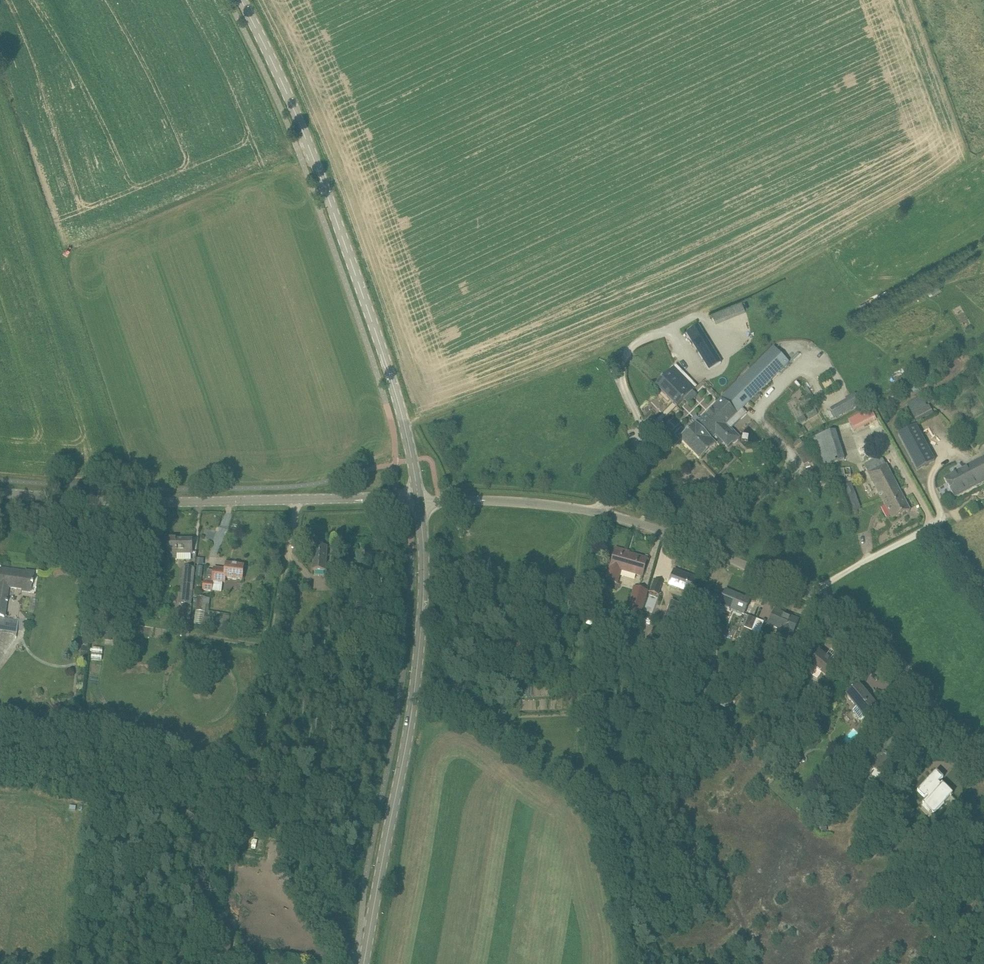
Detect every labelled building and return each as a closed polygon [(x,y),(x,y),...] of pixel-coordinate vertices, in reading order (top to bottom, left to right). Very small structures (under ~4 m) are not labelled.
[(712,312),(716,322),(747,310),(742,299),(712,312)] [(721,361),(698,327),(688,333),(706,363),(710,369),(721,361)] [(739,382),(722,399),(730,407),(706,430),(711,435),(704,441),(705,442),(702,446),(699,443),(691,450),(700,459),(718,442),(721,445),(723,443),(728,447),(733,442),(734,444),(739,439),(733,432),(734,431),(732,428),(747,413),(743,409),(754,398),(789,363),(774,348),(739,382)] [(695,388),(674,367),(656,385),(662,390),(656,396),(666,406),(671,400),(677,406),(695,388)] [(830,409),(836,419),(862,405),(855,392),(845,398),(846,400),(830,409)] [(916,422),(933,413),(929,404),(927,406),(922,397),(908,405),(912,414),(916,422)] [(681,439),(691,450),(699,443),(702,446),(705,442),(704,441),(711,435),(706,430),(730,407),(722,399),(696,425),(681,439)] [(849,419),(854,431),(878,419),(872,408),(849,419)] [(916,425),(898,434),(917,471),(935,460),(916,425)] [(795,429),(799,436),(800,437),(804,434),(799,426),(795,429)] [(812,438),(816,453),(840,444),(836,430),(812,438)] [(792,444),(794,447),(802,442),(800,439),(792,444)] [(845,458),(840,444),(816,453),(821,467),(845,458)] [(804,464),(815,458),(807,445),(797,451),(804,464)] [(893,494),(901,490),(887,464),(882,455),(864,465),(869,474),(882,499),(892,494),(893,494)] [(946,477),(956,496),(983,481),(983,457),(946,477)] [(832,468),(834,480),(845,478),(844,476),(851,475),(850,466),(844,467),(843,466),(832,468)] [(806,484),(810,491),(818,487),(815,480),(806,484)] [(861,509),(851,483),(840,487),(850,513),(861,509)] [(892,494),(882,499),(893,519),(911,510),(901,490),(893,494),(892,494)] [(177,538),(168,538),(167,555),(176,556),(176,552),(192,552),(192,540),(177,540),(177,538)] [(314,546),(313,570),(326,571),(328,547),(314,546)] [(626,552),(616,549),(606,579),(616,582),(620,570),(642,577),(644,570),(648,559),(626,553),(626,552)] [(226,569),(215,568),(214,570),(213,581),(204,580),(203,590),(212,591),(212,589),(213,581),(223,582),(226,582),(226,578),(242,579),(244,566),(226,564),(226,569)] [(183,566),(179,604),(191,605),(192,597),(193,589),(196,568),(183,566)] [(16,631),(18,619),(5,617),(7,601),(8,587),(21,588),(21,589),(29,590),(29,584),(32,585),(34,572),(20,570),(20,573),(0,570),(0,629),(16,631)] [(697,578),(675,570),(669,584),(692,593),(697,578)] [(663,582),(655,579),(651,591),(658,594),(663,582)] [(648,590),(634,586),(626,612),(640,616),(648,590)] [(750,599),(726,589),(720,604),(744,614),(750,599)] [(210,598),(198,596),(198,597),(196,611),(204,612),(205,612),(206,605),(209,605),(210,598)] [(799,620),(775,610),(769,624),(780,629),(776,637),(789,642),(792,634),(793,634),(799,620)] [(202,625),(204,612),(196,611),(194,624),(199,625),(202,625)] [(203,626),(224,630),(225,624),(228,625),(230,615),(226,614),(226,617),(223,617),(223,619),(225,619),(225,621),(223,621),(223,622),(204,620),(203,626)] [(748,638),(756,619),(749,616),(741,635),(748,638)] [(829,622),(821,618),(819,623),(827,627),(829,622)] [(763,622),(756,619),(748,638),(755,641),(758,633),(759,633),(763,622)] [(608,630),(606,636),(612,638),(614,632),(608,630)] [(614,641),(611,650),(630,655),(632,646),(614,641)] [(103,659),(103,646),(92,646),(92,659),(103,659)] [(837,664),(820,652),(810,665),(812,666),(808,672),(808,673),(810,675),(811,674),(817,679),(822,673),(827,677),(837,664)] [(518,668),(519,672),(523,674),(527,670),(525,666),(521,665),(518,668)] [(725,695),(730,696),(733,688),(736,680),(731,679),(728,686),(725,695)] [(859,685),(847,695),(857,707),(853,711),(861,720),(877,706),(859,685)] [(888,735),(867,765),(886,778),(897,763),(893,760),(900,750),(894,746),(897,741),(888,735)] [(925,803),(933,812),(943,802),(952,810),(958,804),(949,796),(951,794),(942,786),(941,787),(939,786),(944,781),(938,776),(923,791),(928,797),(930,796),(931,797),(925,803)] [(905,780),(900,785),(903,788),(899,792),(905,798),(908,794),(913,789),(905,780)] [(964,848),(970,852),(975,844),(969,840),(964,848)]
